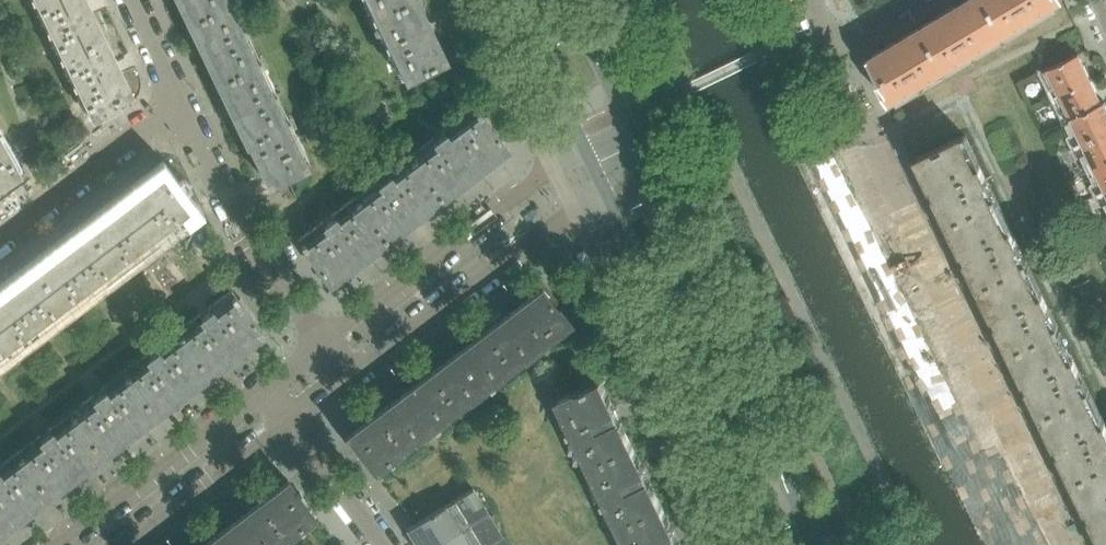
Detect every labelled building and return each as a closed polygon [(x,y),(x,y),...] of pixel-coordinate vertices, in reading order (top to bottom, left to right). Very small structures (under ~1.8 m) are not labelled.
[(87,1),(86,0),(37,0),(64,56),(104,37),(87,1)] [(226,0),(178,0),(188,22),(228,4),(226,0)] [(375,14),(404,0),(368,0),(375,14)] [(416,0),(404,0),(375,14),(405,76),(444,57),(416,0)] [(986,0),(966,0),(921,26),(946,68),(963,58),(965,62),(980,53),(978,50),(1005,33),(986,0)] [(1005,33),(1023,23),(1026,26),(1032,22),(1039,18),(1037,14),(1060,0),(986,0),(1005,33)] [(256,63),(228,4),(188,22),(217,82),(256,63)] [(946,68),(921,26),(867,58),(881,81),(877,83),(889,102),(913,87),(915,91),(930,82),(928,78),(946,68)] [(130,91),(104,37),(64,56),(93,116),(107,109),(109,108),(118,104),(115,99),(130,91)] [(1054,96),(1090,79),(1078,54),(1038,72),(1040,76),(1044,74),(1054,96)] [(286,124),(256,63),(217,82),(247,143),(249,142),(286,124)] [(1071,117),(1101,102),(1090,79),(1054,96),(1064,116),(1060,118),(1063,122),(1071,117)] [(1104,101),(1101,102),(1071,117),(1082,139),(1075,142),(1077,146),(1084,143),(1095,166),(1105,160),(1105,105),(1104,101)] [(507,147),(482,114),(475,105),(441,130),(444,135),(438,139),(463,171),(468,167),(473,173),(507,147)] [(306,166),(286,124),(249,142),(269,184),(306,166)] [(976,168),(961,135),(916,156),(948,222),(963,216),(992,202),(983,183),(987,180),(980,165),(976,168)] [(387,238),(473,173),(468,167),(463,171),(438,139),(436,141),(432,137),(385,172),(389,177),(380,183),(377,179),(355,195),(387,238)] [(0,139),(0,182),(18,172),(0,139)] [(1095,166),(1105,188),(1099,192),(1100,195),(1105,193),(1105,160),(1095,166)] [(114,263),(184,210),(187,208),(161,173),(88,228),(114,263)] [(329,282),(387,238),(355,195),(330,214),(333,218),(325,225),(322,220),(297,239),(329,282)] [(1007,232),(992,202),(963,216),(948,222),(980,287),(1023,266),(1014,246),(1018,244),(1011,229),(1007,232)] [(62,303),(114,263),(88,228),(35,268),(62,303)] [(1037,295),(1023,266),(980,287),(1011,351),(1055,330),(1045,310),(1049,308),(1042,293),(1037,295)] [(62,303),(35,268),(0,295),(0,330),(10,343),(62,303)] [(511,365),(568,322),(558,307),(556,309),(540,287),(512,309),(484,330),(511,365)] [(209,373),(263,332),(231,289),(207,307),(211,311),(202,318),(199,313),(177,330),(209,373)] [(10,343),(0,330),(0,350),(10,343)] [(156,413),(209,373),(177,330),(154,348),(157,352),(153,355),(149,358),(146,354),(124,371),(156,413)] [(456,407),(511,365),(484,330),(429,372),(456,407)] [(1069,360),(1055,330),(1011,351),(1042,415),(1086,394),(1076,375),(1081,373),(1073,357),(1069,360)] [(103,453),(156,413),(124,371),(101,388),(104,392),(96,399),(92,394),(71,411),(103,453)] [(402,448),(456,407),(429,372),(375,413),(402,448)] [(614,410),(601,383),(600,381),(576,393),(575,391),(559,399),(591,464),(631,445),(619,419),(620,418),(616,409),(614,410)] [(1086,394),(1042,415),(1073,480),(1105,464),(1105,424),(1105,421),(1100,423),(1086,394)] [(49,494),(103,453),(71,411),(47,428),(51,433),(42,439),(39,435),(17,452),(49,494)] [(402,448),(375,413),(346,434),(356,447),(356,448),(355,449),(363,460),(364,458),(365,459),(373,469),(402,448)] [(660,505),(643,470),(631,445),(591,464),(620,525),(660,505)] [(49,494),(17,452),(0,464),(0,531),(49,494)] [(1073,480),(1104,544),(1105,543),(1105,464),(1073,480)] [(305,503),(307,502),(299,492),(297,493),(287,479),(229,523),(246,544),(274,544),(314,515),(305,503)] [(470,525),(454,498),(415,523),(407,528),(418,544),(438,544),(470,525)] [(673,530),(660,505),(620,525),(630,544),(680,544),(673,530)] [(229,523),(200,544),(246,544),(229,523)] [(470,525),(438,544),(483,544),(470,525)]
